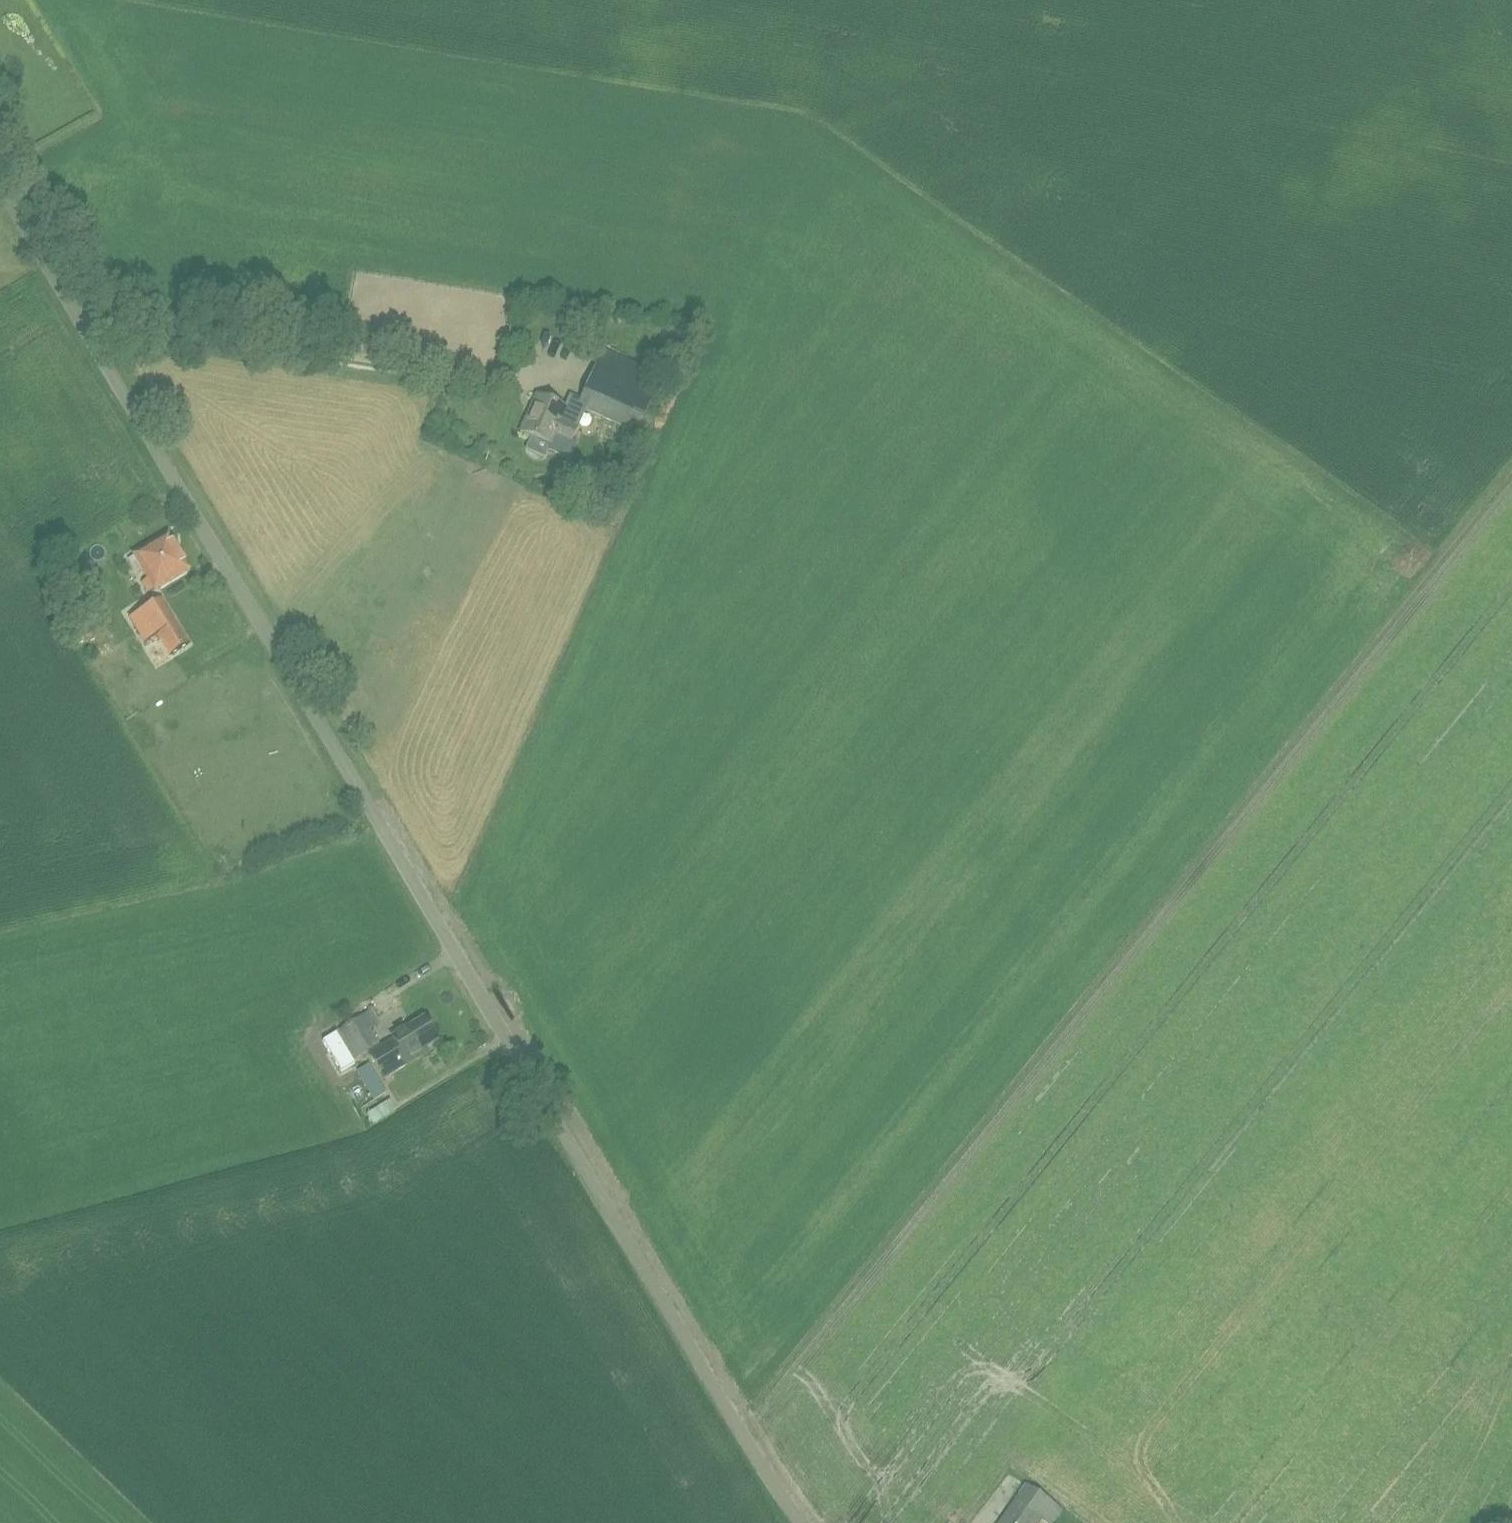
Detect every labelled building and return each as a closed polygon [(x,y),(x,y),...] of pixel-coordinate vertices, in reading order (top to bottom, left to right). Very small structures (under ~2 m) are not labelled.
[(585,309),(584,317),(598,319),(599,312),(585,309)] [(603,350),(581,401),(570,396),(565,407),(536,395),(520,432),(550,445),(554,436),(571,443),(577,427),(573,425),(575,421),(576,421),(582,407),(626,426),(632,413),(640,417),(667,363),(649,355),(643,367),(603,350)] [(154,589),(187,569),(166,535),(133,555),(134,556),(127,560),(134,570),(140,566),(154,589)] [(72,568),(69,562),(60,567),(65,577),(78,570),(76,566),(72,568)] [(161,599),(131,617),(139,631),(152,624),(170,653),(188,642),(161,599)] [(369,1012),(361,1016),(360,1015),(336,1030),(353,1058),(377,1043),(370,1030),(377,1026),(369,1012)] [(436,1042),(424,1021),(391,1041),(392,1042),(368,1056),(382,1080),(421,1057),(418,1052),(436,1042)] [(355,1063),(336,1032),(322,1041),(341,1072),(355,1063)] [(374,1125),(396,1111),(390,1100),(367,1114),(374,1125)] [(996,1522),(1037,1522),(1040,1519),(1046,1522),(1052,1522),(1061,1509),(1022,1486),(996,1522)]
